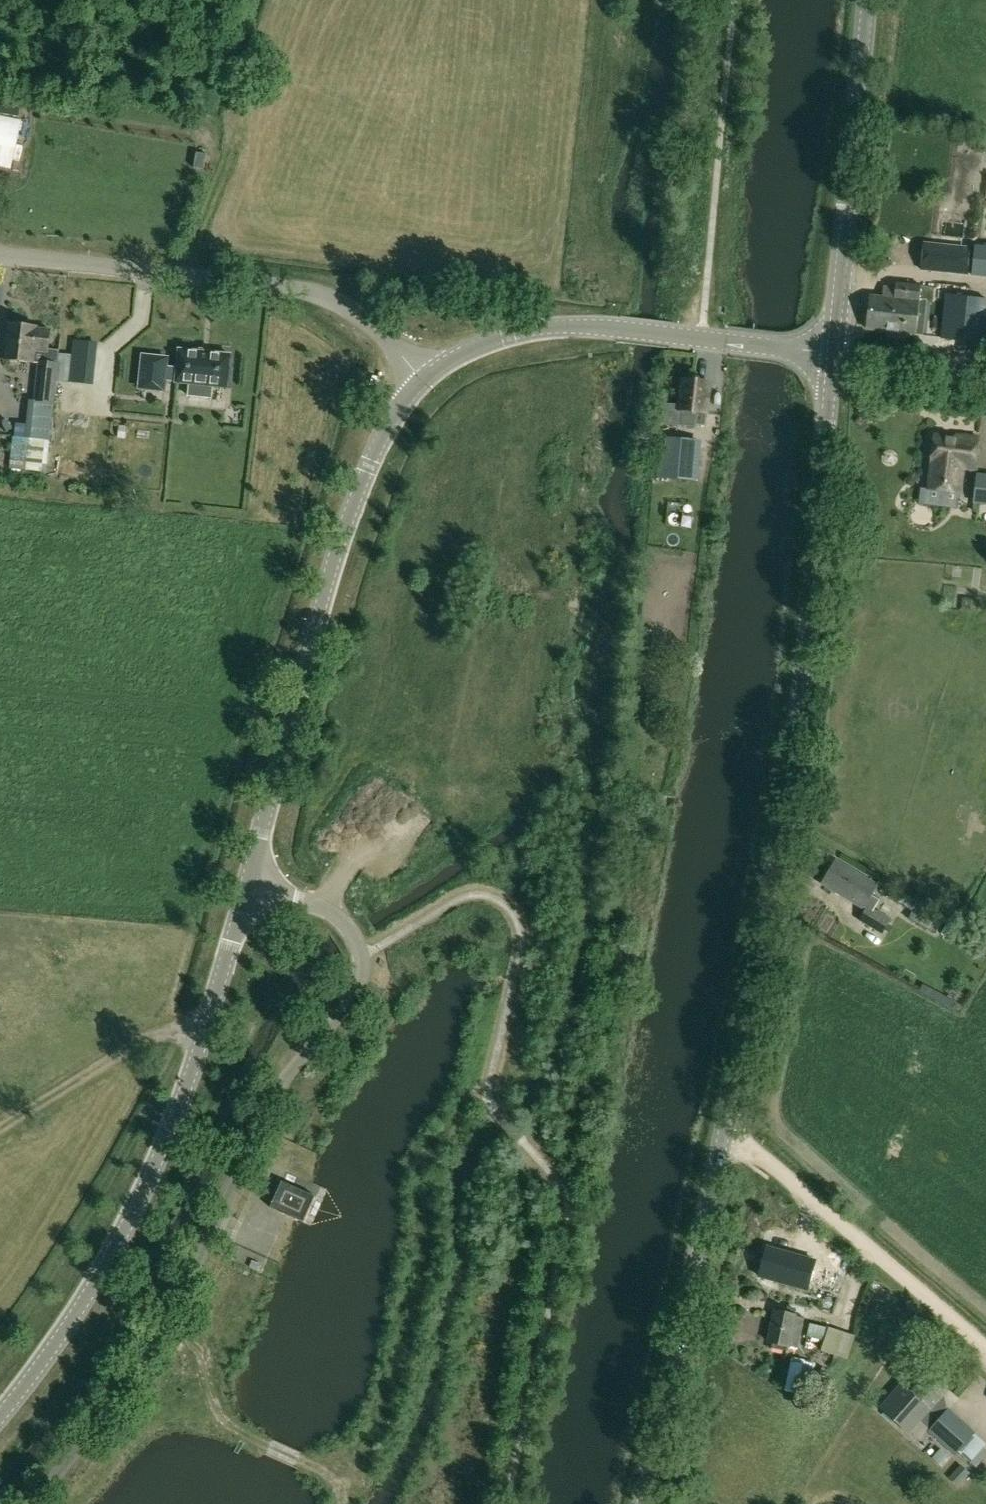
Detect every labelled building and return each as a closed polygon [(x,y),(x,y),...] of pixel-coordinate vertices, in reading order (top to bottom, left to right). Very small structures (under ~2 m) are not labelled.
[(22,121),(0,116),(0,167),(11,170),(22,121)] [(196,153),(193,168),(204,170),(206,155),(196,153)] [(923,271),(967,275),(968,273),(973,273),(972,276),(985,277),(985,250),(976,249),(975,252),(970,251),(970,248),(926,244),(923,271)] [(927,300),(919,300),(920,286),(896,284),(896,288),(884,287),(883,297),(870,296),(867,330),(886,332),(885,337),(898,339),(899,333),(915,335),(923,336),(927,300)] [(985,316),(985,299),(947,295),(942,338),(983,342),(985,316)] [(33,363),(38,364),(34,400),(54,402),(57,381),(59,363),(57,363),(58,349),(48,348),(50,332),(37,331),(38,327),(9,324),(4,360),(33,363)] [(74,340),(72,354),(72,357),(91,359),(93,342),(74,340)] [(177,382),(177,383),(179,383),(191,384),(189,397),(212,399),(213,386),(225,388),(227,388),(227,386),(230,358),(230,356),(228,355),(228,356),(211,354),(199,353),(182,351),(182,350),(180,350),(179,352),(180,352),(178,369),(166,368),(165,381),(177,382)] [(59,363),(57,381),(69,382),(72,357),(72,354),(60,353),(59,363)] [(143,356),(140,388),(164,391),(165,381),(166,368),(167,359),(143,356)] [(693,429),(695,413),(705,414),(709,383),(683,380),(680,407),(666,406),(663,426),(693,429)] [(52,422),(54,402),(34,400),(30,400),(27,424),(17,423),(16,438),(14,438),(11,469),(47,473),(50,442),(29,440),(32,420),(52,422)] [(29,440),(50,442),(52,422),(32,420),(29,440)] [(928,488),(960,492),(963,470),(973,471),(977,439),(934,434),(928,488)] [(694,481),(697,442),(660,438),(657,478),(694,481)] [(985,503),(985,477),(979,476),(975,502),(985,503)] [(835,861),(825,878),(836,886),(833,890),(862,907),(875,886),(835,861)] [(917,902),(903,894),(897,905),(911,913),(917,902)] [(911,913),(907,920),(936,935),(945,917),(917,902),(911,913)] [(867,906),(867,907),(859,920),(884,935),(891,922),(890,921),(891,920),(867,906)] [(315,1197),(282,1181),(270,1207),(304,1222),(315,1197)] [(817,1261),(767,1248),(759,1276),(809,1289),(817,1261)] [(803,1317),(774,1311),(767,1342),(772,1343),(771,1348),(784,1351),(785,1346),(797,1348),(803,1317)] [(824,1340),(827,1328),(809,1323),(806,1336),(824,1340)] [(847,1360),(855,1335),(828,1327),(821,1352),(819,1358),(831,1362),(833,1355),(847,1360)] [(945,1392),(926,1375),(910,1393),(900,1385),(880,1408),(908,1433),(920,1421),(929,1430),(948,1409),(938,1400),(945,1392)] [(927,1432),(954,1456),(958,1452),(970,1462),(985,1444),(975,1434),(976,1433),(948,1409),(929,1430),(927,1432)] [(948,1477),(958,1487),(971,1473),(960,1464),(948,1477)]
